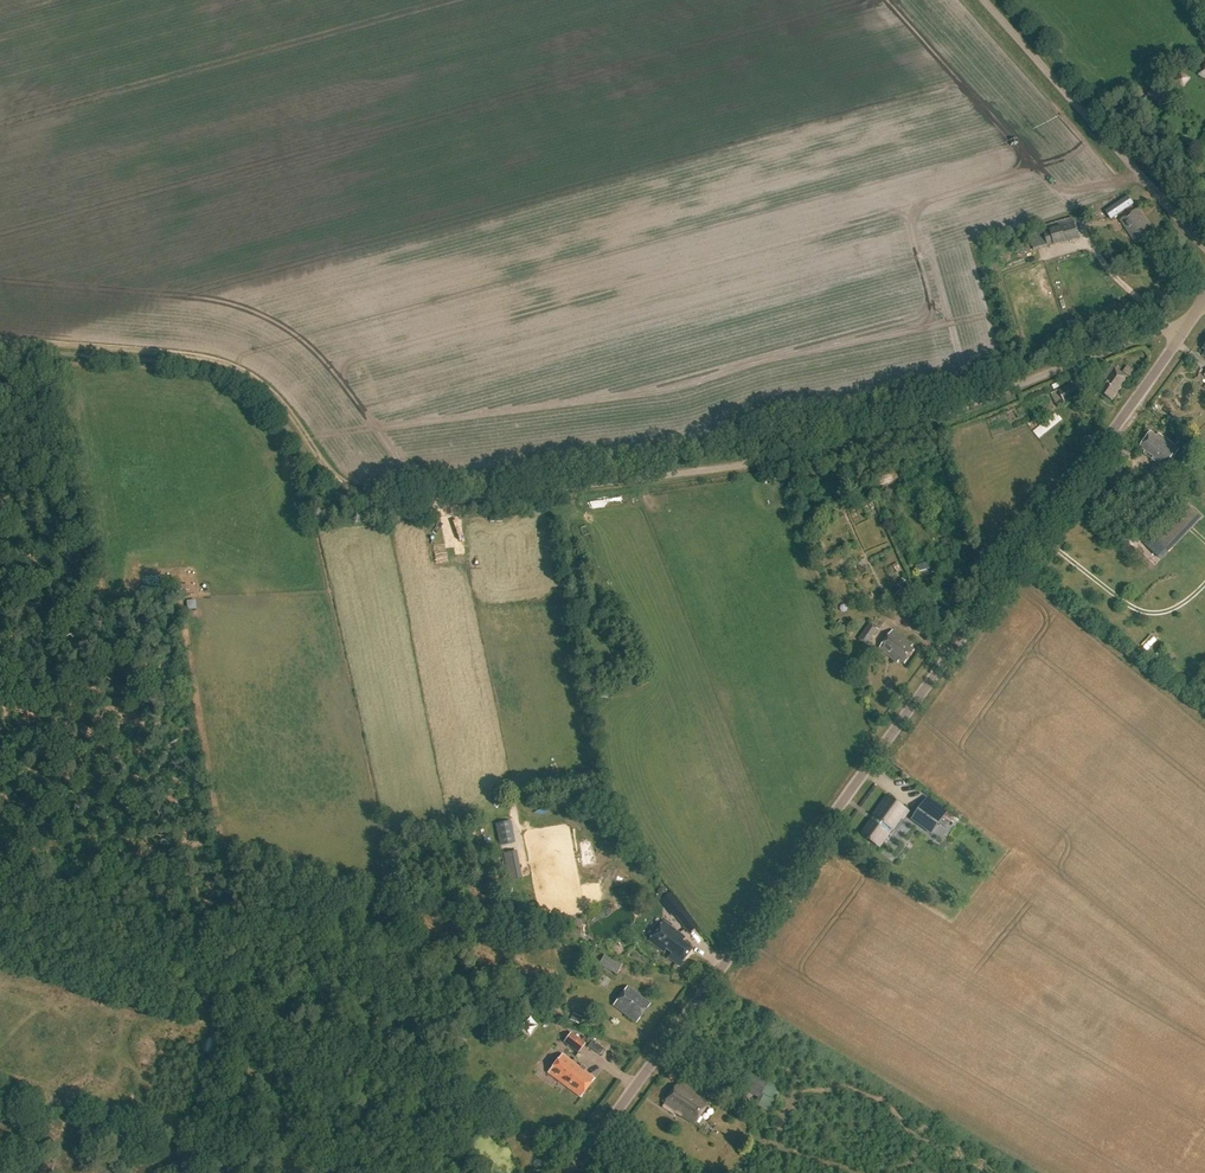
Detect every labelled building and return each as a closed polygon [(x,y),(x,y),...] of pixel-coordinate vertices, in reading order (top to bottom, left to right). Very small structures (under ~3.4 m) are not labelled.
[(1105,212),(1110,220),(1133,205),(1128,197),(1105,212)] [(1121,222),(1134,242),(1147,234),(1144,230),(1150,226),(1146,220),(1139,210),(1121,222)] [(1041,224),(1046,246),(1078,238),(1072,216),(1041,224)] [(1098,394),(1110,402),(1126,379),(1107,366),(1095,383),(1102,388),(1098,394)] [(1077,381),(1056,393),(1050,395),(1056,409),(1065,406),(1084,395),(1077,381)] [(1041,439),(1062,421),(1056,414),(1035,433),(1041,439)] [(1144,454),(1150,458),(1149,460),(1165,472),(1180,451),(1159,435),(1156,439),(1151,434),(1140,448),(1146,452),(1144,454)] [(892,606),(903,615),(912,602),(901,594),(892,606)] [(195,609),(194,599),(185,600),(186,610),(195,609)] [(865,621),(849,644),(861,654),(877,630),(865,621)] [(898,663),(903,666),(913,652),(909,649),(911,646),(891,632),(877,651),(896,665),(898,663)] [(875,813),(863,831),(881,844),(902,814),(904,815),(910,807),(888,791),(874,812),(875,813)] [(924,803),(913,819),(933,833),(940,823),(946,828),(950,822),(924,803)] [(510,817),(495,820),(499,842),(514,839),(510,817)] [(516,853),(503,856),(509,884),(522,881),(516,853)] [(684,907),(674,915),(688,933),(698,926),(684,907)] [(662,922),(647,941),(662,952),(665,949),(670,954),(667,958),(678,966),(690,949),(680,942),(683,938),(662,922)] [(622,963),(603,954),(598,965),(616,974),(622,963)] [(649,1005),(626,987),(611,1005),(635,1023),(649,1005)] [(211,998),(200,995),(198,1003),(208,1006),(211,998)] [(168,1025),(166,1033),(174,1035),(176,1027),(168,1025)] [(576,1053),(582,1045),(568,1034),(561,1042),(576,1053)] [(546,1074),(578,1098),(592,1079),(560,1055),(546,1074)] [(739,1086),(771,1102),(778,1087),(746,1071),(739,1086)] [(670,1112),(672,1109),(692,1123),(706,1103),(677,1083),(661,1106),(670,1112)]
